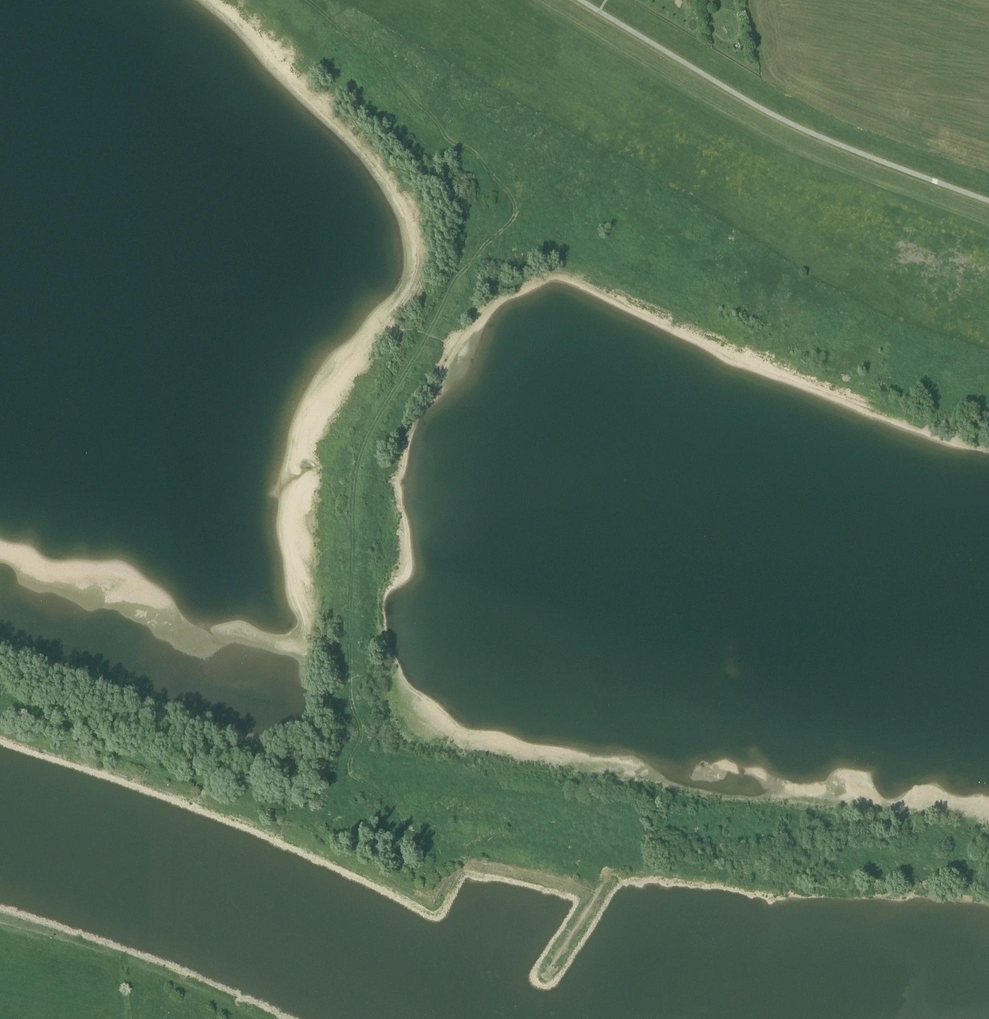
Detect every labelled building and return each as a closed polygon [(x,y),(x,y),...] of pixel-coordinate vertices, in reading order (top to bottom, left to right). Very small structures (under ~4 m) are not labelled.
[(699,23),(692,27),(697,34),(704,30),(699,23)]
